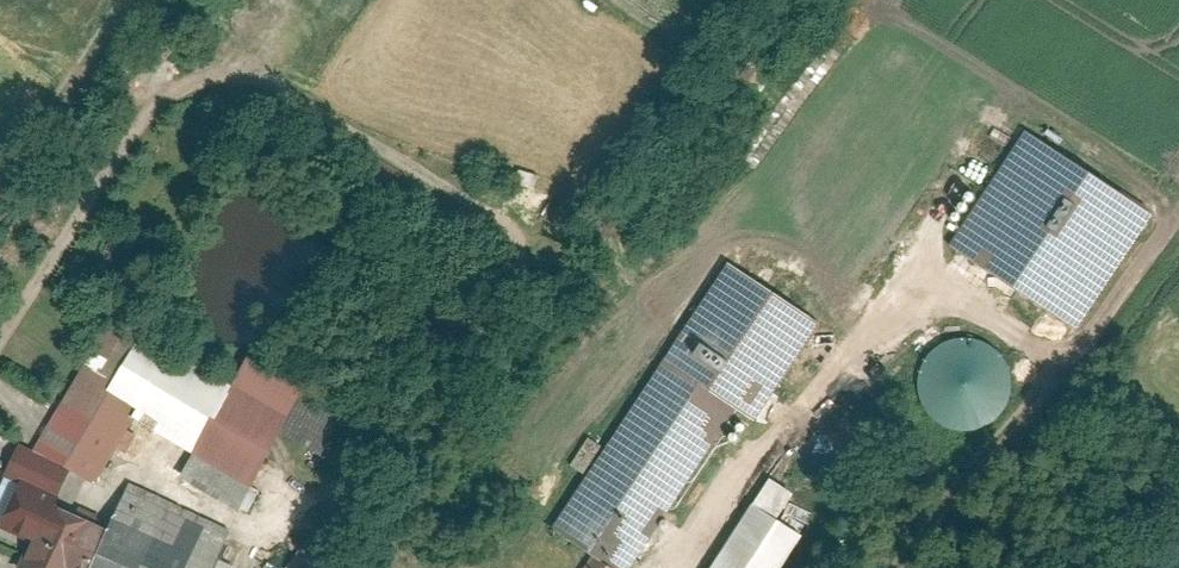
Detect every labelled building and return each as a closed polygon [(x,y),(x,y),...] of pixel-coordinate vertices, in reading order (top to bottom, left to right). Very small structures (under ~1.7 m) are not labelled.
[(1156,213),(1027,129),(950,246),(1079,330),(1156,213)] [(604,567),(636,567),(735,413),(754,425),(816,327),(726,270),(555,537),(591,560),(604,567)] [(921,374),(921,389),(925,404),(934,417),(947,426),(962,430),(977,430),(992,424),(1003,414),(1011,401),(1014,386),(1013,371),(1006,357),(995,346),(981,339),(966,337),(951,340),(937,347),(927,359),(921,374)] [(36,456),(75,477),(97,489),(135,423),(252,492),(284,436),(321,459),(345,416),(251,362),(236,394),(145,341),(115,386),(86,371),(36,456)] [(587,471),(601,444),(585,436),(571,464),(587,471)] [(26,490),(64,503),(75,477),(36,456),(23,449),(10,484),(26,490)] [(754,512),(777,527),(795,499),(772,484),(754,512)] [(229,534),(128,489),(108,534),(93,567),(214,567),(229,534)] [(108,534),(59,515),(64,503),(26,490),(5,532),(38,550),(28,567),(93,567),(108,534)] [(754,512),(718,567),(785,567),(802,542),(777,527),(754,512)] [(585,567),(604,567),(591,560),(585,567)]
